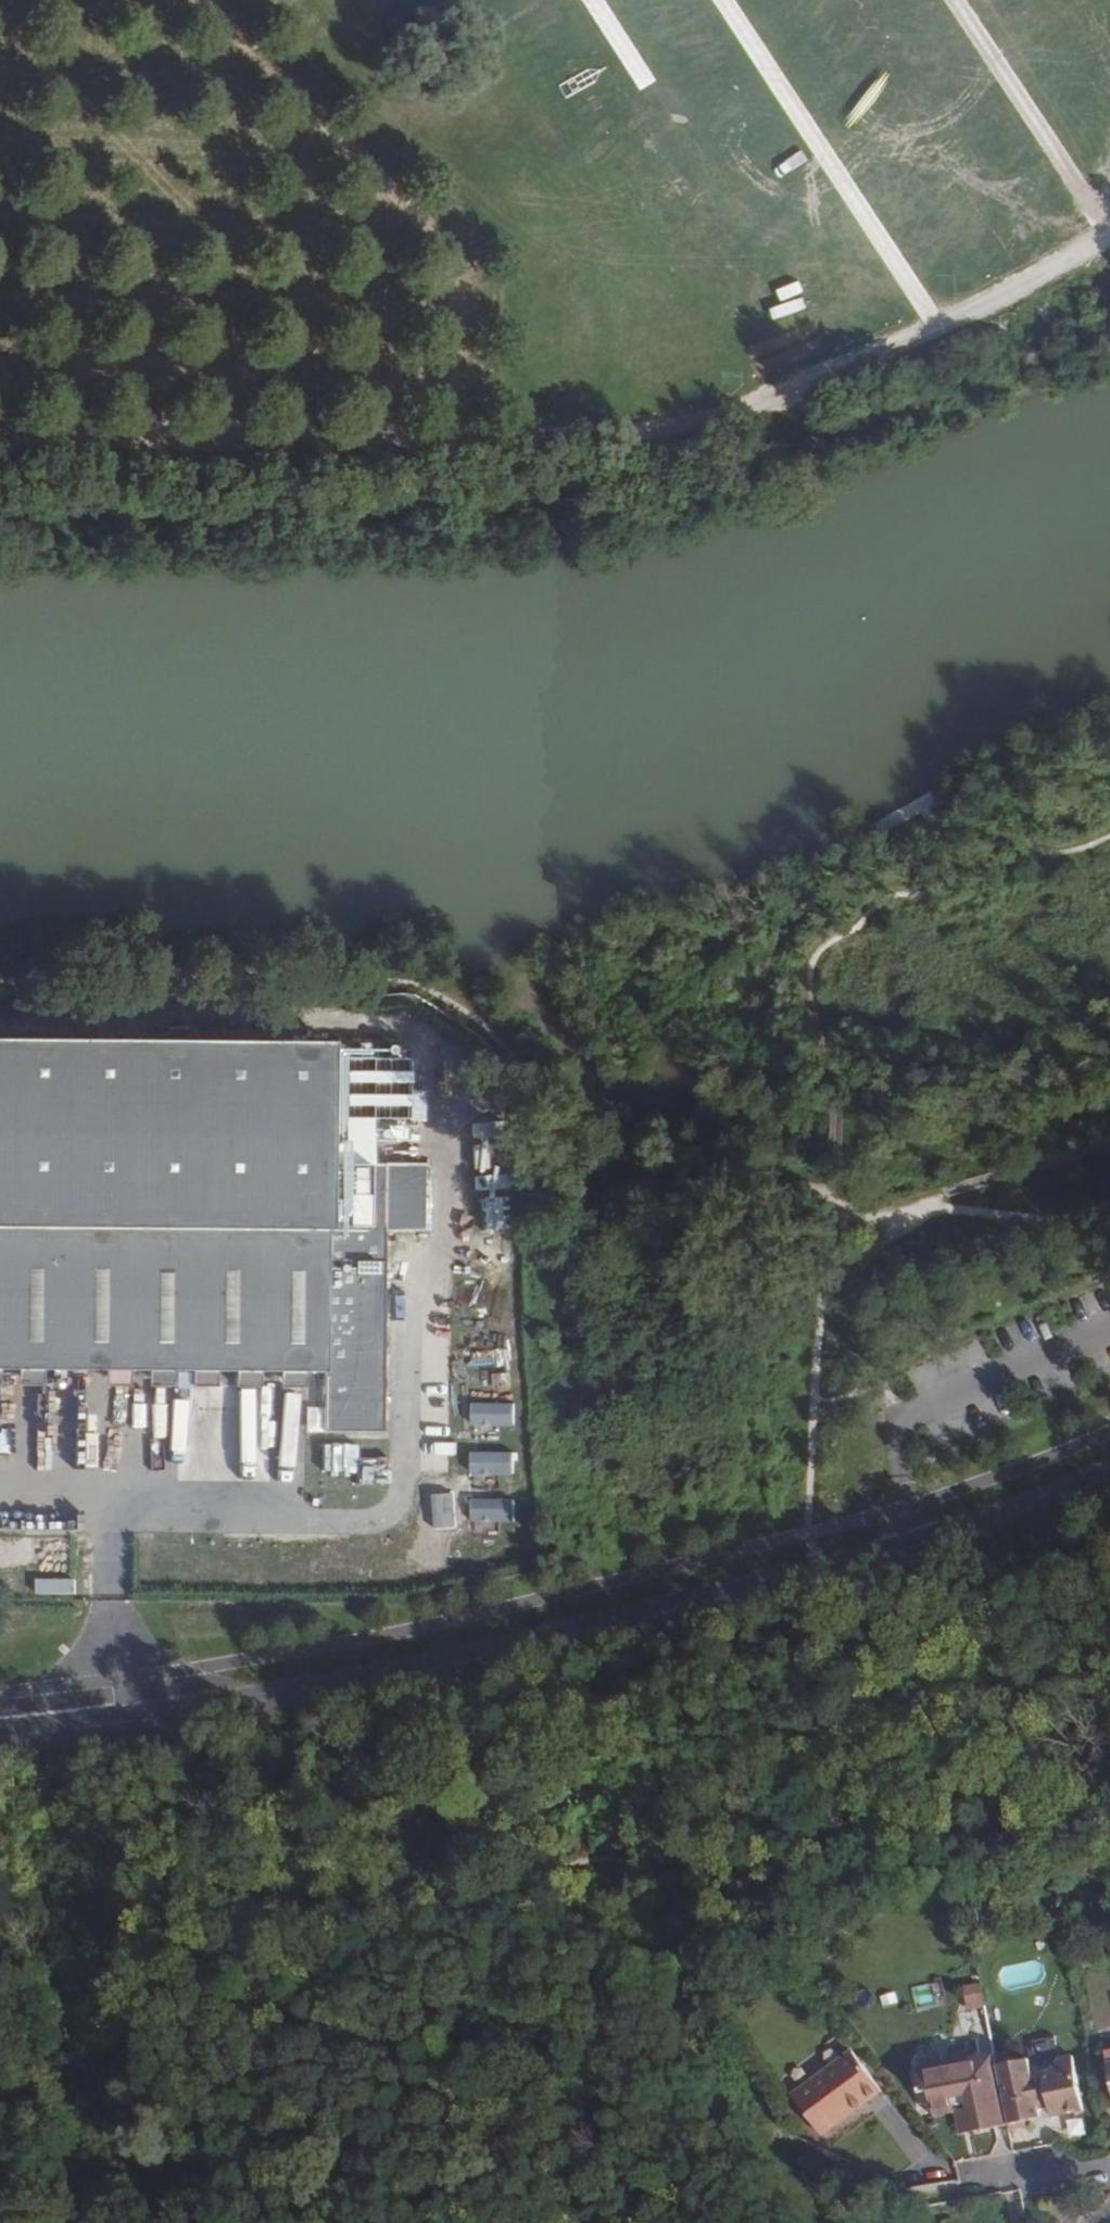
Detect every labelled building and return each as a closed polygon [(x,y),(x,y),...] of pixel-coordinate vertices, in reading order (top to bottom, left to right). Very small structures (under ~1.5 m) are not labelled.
[(166,1042),(0,1042),(0,1370),(210,1371),(209,1365),(313,1367),(313,1430),(374,1430),(376,1227),(416,1226),(416,1156),(318,1156),(318,1036),(166,1036),(166,1042)] [(517,1426),(518,1402),(474,1401),(473,1426),(517,1426)] [(360,1459),(361,1444),(326,1443),(325,1496),(360,1497),(361,1478),(372,1478),(373,1460),(360,1459)] [(474,1474),(518,1473),(517,1450),(473,1451),(474,1474)] [(518,1522),(518,1498),(473,1499),(473,1523),(518,1522)] [(82,1596),(82,1580),(41,1579),(40,1594),(82,1596)] [(980,1985),(961,1985),(961,2008),(980,2008),(980,1985)] [(996,2056),(993,2043),(911,2057),(914,2084),(923,2083),(928,2108),(952,2105),(955,2124),(1007,2115),(1006,2114),(996,2056)] [(850,2047),(790,2088),(818,2127),(877,2085),(850,2047)] [(1031,2056),(1030,2050),(996,2056),(1006,2114),(1037,2108),(1036,2101),(1048,2099),(1050,2107),(1082,2101),(1072,2050),(1031,2056)]
